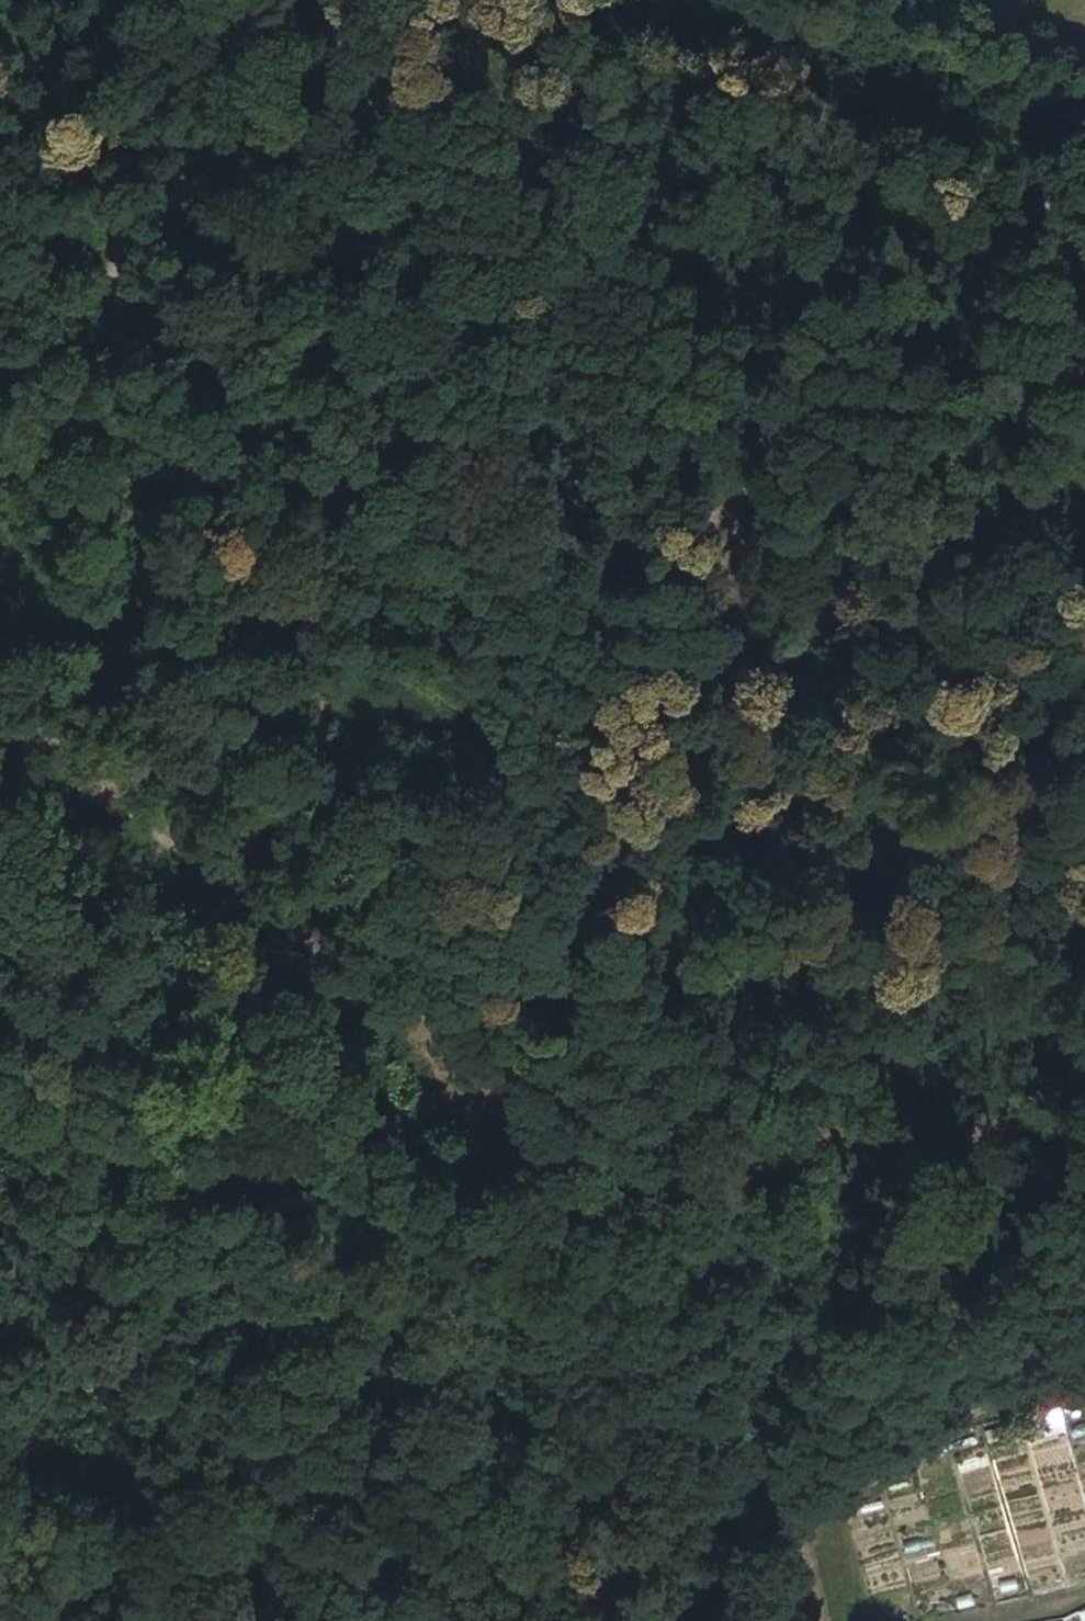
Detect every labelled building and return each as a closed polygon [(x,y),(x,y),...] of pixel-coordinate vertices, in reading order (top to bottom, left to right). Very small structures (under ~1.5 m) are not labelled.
[(1084,1577),(1084,1538),(1020,1556),(1030,1592),(1084,1577)]
